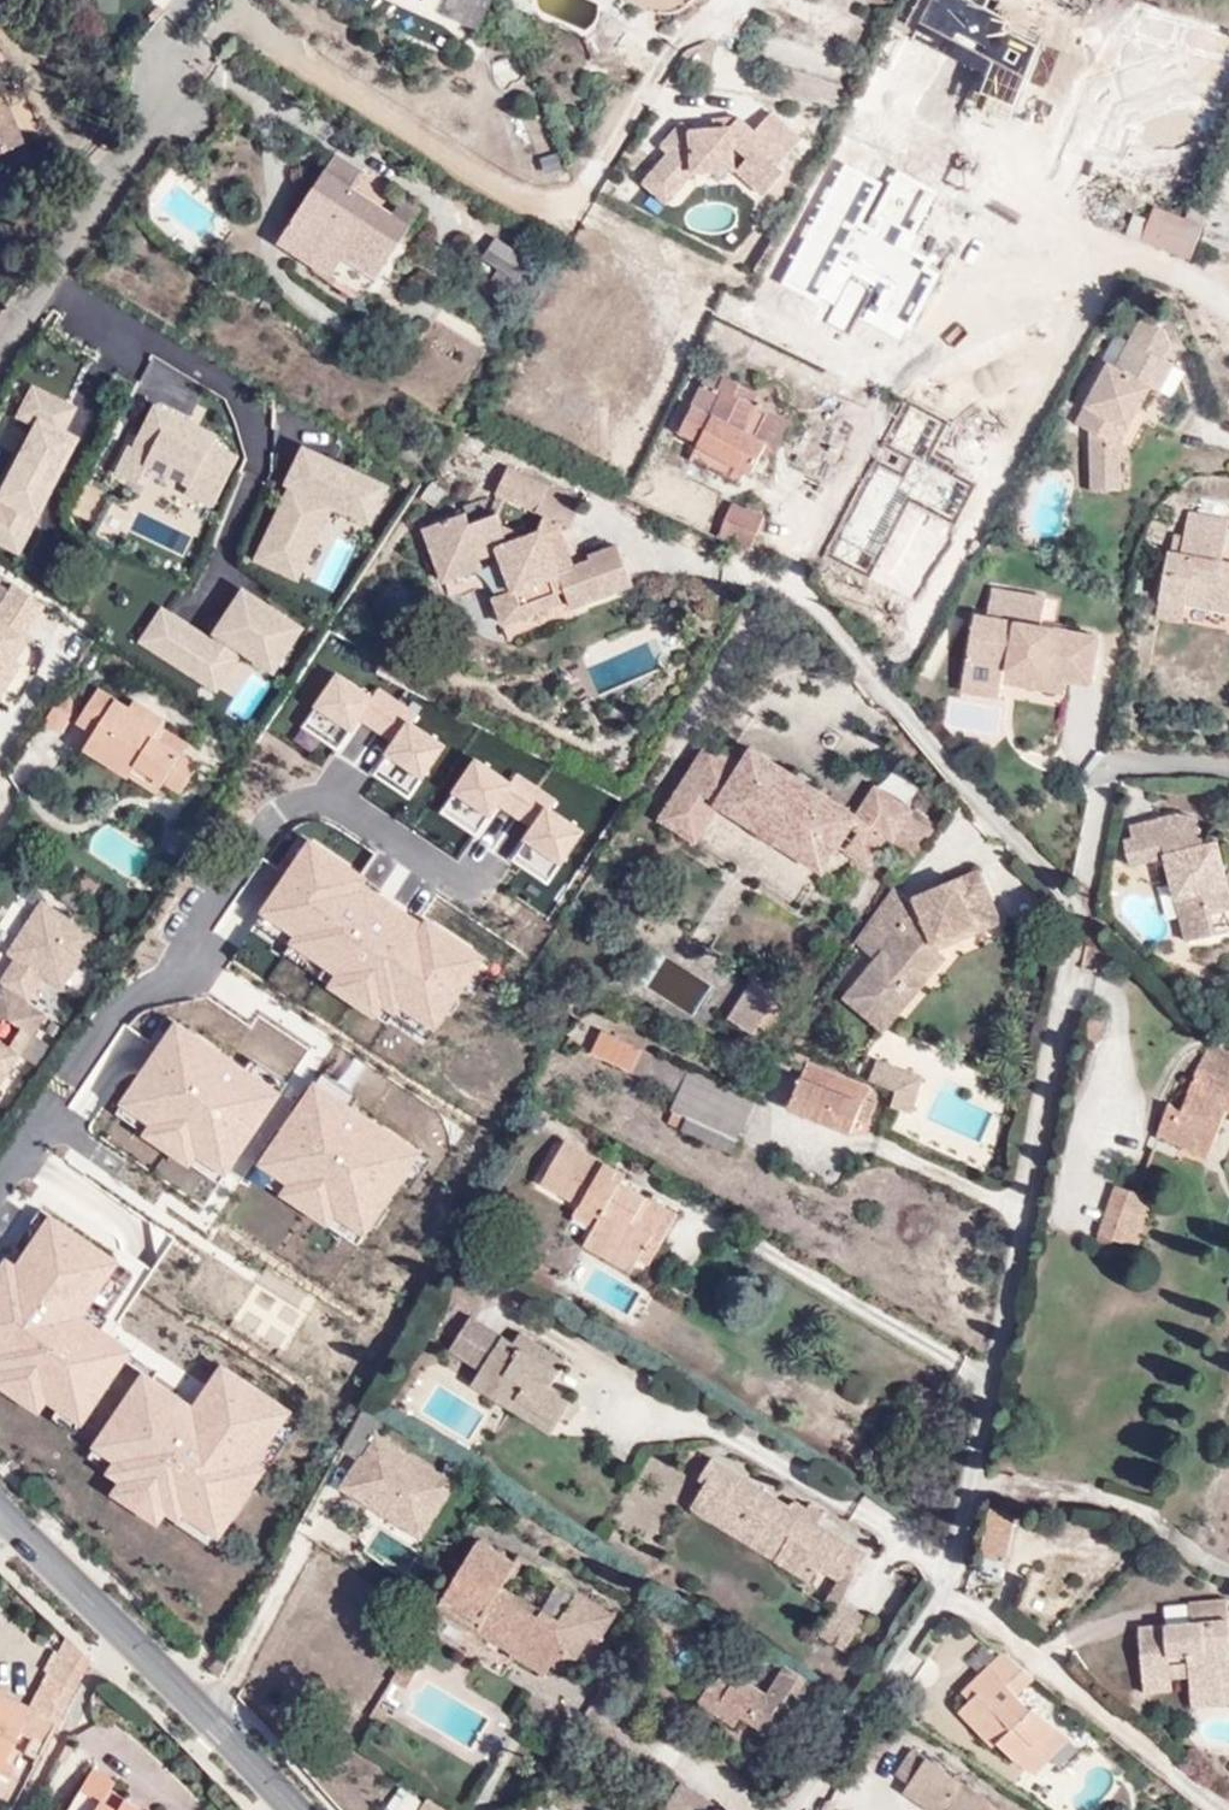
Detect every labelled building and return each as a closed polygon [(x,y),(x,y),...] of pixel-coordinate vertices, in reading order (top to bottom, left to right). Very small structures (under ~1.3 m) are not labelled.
[(448,15),(478,29),(492,0),(456,0),(448,15)] [(23,149),(3,104),(0,106),(0,159),(23,149)] [(666,146),(648,168),(673,189),(691,169),(732,166),(764,191),(783,168),(776,161),(797,135),(767,109),(752,126),(736,113),(726,124),(687,126),(678,119),(658,139),(666,146)] [(374,170),(341,150),(300,220),(323,236),(311,257),(339,276),(350,258),(387,281),(421,225),(399,212),(364,189),(374,170)] [(673,189),(648,168),(639,178),(663,199),(673,189)] [(1138,231),(1186,249),(1207,192),(1192,187),(1184,210),(1153,199),(1148,209),(1138,231)] [(410,194),(399,212),(421,225),(431,208),(410,194)] [(1134,203),(1124,225),(1138,231),(1148,209),(1134,203)] [(323,236),(300,220),(287,242),(311,257),(323,236)] [(526,255),(489,232),(478,251),(492,260),(483,276),(506,289),(526,255)] [(1083,422),(1084,438),(1113,437),(1144,375),(1153,380),(1166,354),(1158,349),(1165,335),(1158,319),(1133,306),(1108,357),(1098,354),(1069,414),(1083,422)] [(789,349),(765,337),(759,349),(784,360),(789,349)] [(737,376),(706,361),(676,427),(747,458),(753,445),(755,446),(759,437),(752,433),(767,405),(734,387),(737,376)] [(82,438),(66,430),(77,409),(31,385),(14,418),(32,427),(0,488),(0,544),(22,555),(82,438)] [(213,442),(216,433),(155,402),(135,443),(129,441),(127,447),(129,448),(116,469),(138,482),(149,464),(188,485),(185,493),(210,506),(235,455),(213,442)] [(771,452),(788,416),(767,405),(752,433),(759,437),(755,446),(771,452)] [(1113,437),(1084,438),(1086,481),(1115,481),(1113,437)] [(370,523),(389,486),(303,444),(284,483),(292,487),(258,558),(296,577),(331,504),(370,523)] [(442,526),(457,571),(486,561),(503,554),(519,593),(530,621),(566,607),(562,597),(569,595),(577,613),(613,598),(609,587),(635,577),(624,549),(597,558),(598,563),(583,569),(574,573),(561,547),(568,534),(570,526),(579,529),(590,506),(515,472),(503,497),(550,517),(539,541),(509,528),(500,517),(478,526),(471,515),(442,526)] [(753,503),(725,489),(714,511),(731,519),(729,524),(741,530),(753,503)] [(1184,500),(1176,540),(1216,548),(1224,508),(1184,500)] [(457,571),(442,526),(431,531),(450,583),(488,569),(486,561),(457,571)] [(574,573),(583,569),(568,534),(561,547),(574,573)] [(1164,538),(1154,588),(1179,593),(1181,586),(1221,595),(1224,573),(1228,574),(1228,551),(1216,548),(1176,540),(1164,538)] [(1228,597),(1228,574),(1224,573),(1221,595),(1228,597)] [(609,587),(613,598),(639,588),(635,577),(609,587)] [(43,597),(13,578),(0,598),(0,662),(23,629),(43,597)] [(995,689),(997,673),(999,661),(1061,671),(1085,676),(1094,628),(1036,617),(1041,589),(987,578),(981,608),(969,606),(956,682),(995,689)] [(1179,593),(1154,588),(1150,604),(1176,609),(1179,593)] [(271,675),(305,628),(240,591),(208,637),(161,608),(138,641),(216,694),(238,654),(271,675)] [(501,599),(512,628),(530,621),(519,593),(501,599)] [(24,655),(17,650),(28,632),(23,629),(0,662),(0,692),(24,655)] [(1060,684),(1061,671),(999,661),(997,673),(1060,684)] [(412,799),(448,745),(416,724),(423,714),(382,687),(374,699),(336,674),(303,725),(341,750),(362,719),(395,741),(374,774),(412,799)] [(126,775),(156,794),(163,782),(180,792),(196,766),(181,756),(188,744),(159,726),(163,717),(133,698),(127,706),(97,688),(75,722),(91,733),(81,750),(124,778),(126,775)] [(62,691),(45,726),(65,735),(82,700),(62,691)] [(912,842),(927,818),(866,780),(849,809),(747,748),(738,765),(704,745),(659,820),(693,841),(716,804),(817,865),(832,841),(850,811),(878,828),(886,833),(889,828),(912,842)] [(548,886),(584,831),(552,811),(559,800),(518,773),(510,786),(472,761),(439,812),(477,837),(498,806),(531,828),(510,861),(548,886)] [(1169,799),(1121,810),(1124,824),(1114,827),(1121,852),(1156,843),(1176,926),(1228,914),(1228,910),(1208,827),(1195,829),(1189,805),(1171,808),(1169,799)] [(850,811),(832,841),(860,858),(878,828),(850,811)] [(365,878),(310,840),(261,912),(294,935),(287,944),(332,975),(324,985),(374,1019),(382,1007),(395,1016),(402,1005),(432,1026),(479,958),(425,921),(420,929),(358,887),(365,878)] [(909,901),(885,881),(846,939),(866,955),(837,992),(876,1024),(938,951),(931,945),(992,917),(970,865),(907,894),(910,899),(909,901)] [(29,1003),(44,983),(56,991),(96,937),(44,900),(5,953),(15,960),(0,980),(0,983),(3,985),(29,1003)] [(748,1034),(771,995),(747,980),(724,1017),(748,1034)] [(46,1016),(29,1003),(3,985),(0,990),(0,1086),(46,1016)] [(562,1045),(585,1055),(594,1031),(573,1021),(562,1045)] [(225,1175),(279,1096),(177,1026),(121,1108),(152,1129),(147,1137),(186,1164),(193,1154),(225,1175)] [(671,1100),(685,1069),(594,1031),(585,1055),(583,1062),(671,1100)] [(1202,1039),(1175,1102),(1165,1099),(1152,1131),(1202,1153),(1221,1109),(1228,1113),(1228,1053),(1202,1039)] [(857,1074),(862,1076),(886,1086),(880,1101),(899,1107),(911,1074),(865,1055),(857,1074)] [(857,1092),(862,1076),(857,1074),(849,1071),(843,1087),(793,1064),(779,1098),(841,1126),(849,1111),(860,1114),(867,1097),(857,1092)] [(727,1150),(749,1097),(685,1069),(671,1100),(666,1113),(682,1123),(680,1130),(727,1150)] [(364,1237),(421,1154),(314,1080),(256,1165),(285,1184),(276,1197),(327,1233),(337,1219),(364,1237)] [(594,1209),(588,1222),(586,1226),(632,1252),(642,1258),(671,1210),(607,1171),(610,1163),(560,1134),(535,1175),(574,1197),(594,1209)] [(1128,1246),(1146,1202),(1111,1186),(1093,1231),(1128,1246)] [(574,1197),(568,1209),(588,1222),(594,1209),(574,1197)] [(5,1257),(0,1265),(0,1389),(38,1415),(47,1403),(80,1425),(130,1352),(80,1318),(118,1263),(48,1215),(14,1264),(5,1257)] [(632,1252),(586,1226),(579,1239),(625,1265),(632,1252)] [(443,1345),(474,1364),(494,1332),(464,1312),(443,1345)] [(512,1325),(504,1338),(494,1332),(474,1364),(465,1378),(545,1430),(566,1395),(546,1382),(561,1355),(512,1325)] [(191,1407),(141,1372),(89,1447),(111,1463),(102,1476),(114,1484),(106,1495),(158,1531),(167,1519),(177,1526),(183,1517),(218,1542),(271,1466),(263,1460),(295,1414),(222,1362),(191,1407)] [(455,1482),(380,1431),(341,1487),(417,1538),(455,1482)] [(773,1553),(804,1572),(812,1560),(833,1528),(805,1510),(803,1503),(797,1498),(790,1496),(783,1496),(782,1497),(709,1451),(695,1471),(701,1476),(687,1497),(715,1515),(720,1508),(777,1545),(773,1553)] [(720,1508),(715,1515),(773,1553),(777,1545),(720,1508)] [(976,1573),(999,1580),(1017,1518),(995,1511),(976,1573)] [(865,1549),(833,1528),(812,1560),(833,1575),(846,1582),(865,1549)] [(615,1604),(549,1563),(528,1596),(501,1578),(516,1552),(482,1530),(441,1593),(544,1659),(552,1648),(566,1658),(588,1623),(600,1630),(615,1604)] [(528,1596),(549,1563),(520,1546),(516,1552),(501,1578),(528,1596)] [(833,1575),(818,1599),(831,1608),(838,1595),(846,1582),(833,1575)] [(838,1595),(831,1608),(819,1628),(846,1645),(866,1614),(838,1595)] [(1219,1598),(1181,1600),(1182,1621),(1220,1617),(1220,1610),(1219,1598)] [(1182,1621),(1131,1625),(1134,1678),(1165,1676),(1183,1676),(1184,1684),(1225,1681),(1223,1645),(1228,1645),(1228,1609),(1220,1610),(1220,1617),(1182,1621)] [(97,1656),(67,1631),(26,1706),(0,1692),(0,1732),(18,1741),(22,1730),(35,1738),(31,1746),(46,1753),(64,1722),(62,1721),(97,1656)] [(1008,1690),(1024,1674),(996,1649),(955,1688),(960,1697),(951,1707),(984,1743),(989,1739),(1009,1760),(1024,1770),(1061,1735),(1027,1703),(1023,1706),(1008,1690)] [(803,1694),(814,1679),(780,1657),(760,1687),(720,1662),(709,1678),(706,1676),(691,1697),(729,1722),(737,1711),(764,1729),(782,1702),(789,1706),(798,1690),(803,1694)] [(1165,1676),(1134,1678),(1135,1693),(1165,1691),(1165,1676)] [(1184,1703),(1227,1699),(1225,1681),(1184,1684),(1184,1703)] [(885,1770),(900,1780),(920,1754),(905,1743),(885,1770)] [(986,1802),(920,1754),(900,1780),(896,1787),(925,1809),(930,1809),(937,1801),(949,1809),(994,1809),(985,1803),(986,1802)] [(104,1799),(112,1784),(117,1776),(94,1763),(68,1809),(124,1809),(104,1799)] [(137,1800),(112,1784),(104,1799),(124,1809),(131,1809),(137,1800)] [(427,1795),(418,1809),(451,1809),(427,1795)] [(154,1809),(137,1800),(131,1809),(154,1809)]
